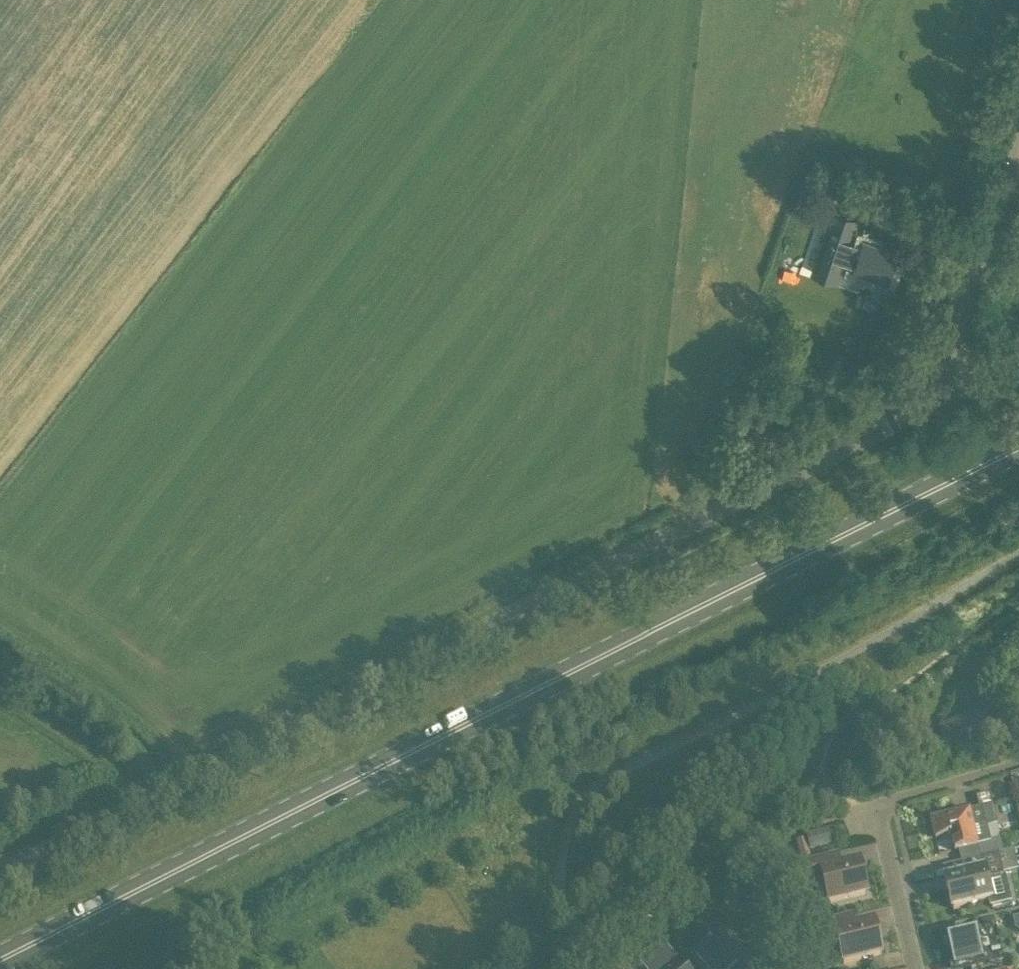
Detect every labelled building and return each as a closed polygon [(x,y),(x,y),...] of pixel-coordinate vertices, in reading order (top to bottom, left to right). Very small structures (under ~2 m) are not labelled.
[(885,277),(894,252),(863,241),(869,224),(831,211),(816,259),(839,266),(864,275),(865,271),(885,277)] [(940,735),(943,742),(950,757),(996,737),(985,714),(955,728),(940,735)] [(989,793),(976,796),(978,807),(992,804),(989,793)] [(968,809),(929,818),(934,838),(949,835),(948,830),(957,829),(959,839),(951,841),(953,849),(976,844),(979,856),(1004,850),(1001,838),(990,840),(987,826),(997,824),(992,804),(970,810),(970,809),(968,809)] [(810,850),(836,844),(832,828),(806,834),(810,850)] [(982,868),(944,877),(951,908),(991,898),(986,879),(1003,875),(1002,872),(1018,868),(1013,849),(1004,851),(1004,850),(979,856),(982,868)] [(828,867),(825,855),(805,861),(809,879),(821,876),(827,902),(866,892),(858,859),(828,867)] [(854,924),(851,913),(815,922),(819,942),(836,938),(842,963),(881,953),(873,920),(854,924)] [(1003,959),(994,924),(975,929),(946,936),(952,961),(949,962),(950,968),(964,968),(1003,959)] [(736,945),(724,930),(692,955),(704,968),(756,968),(736,945)] [(675,957),(661,939),(639,957),(649,968),(686,968),(675,957)]
